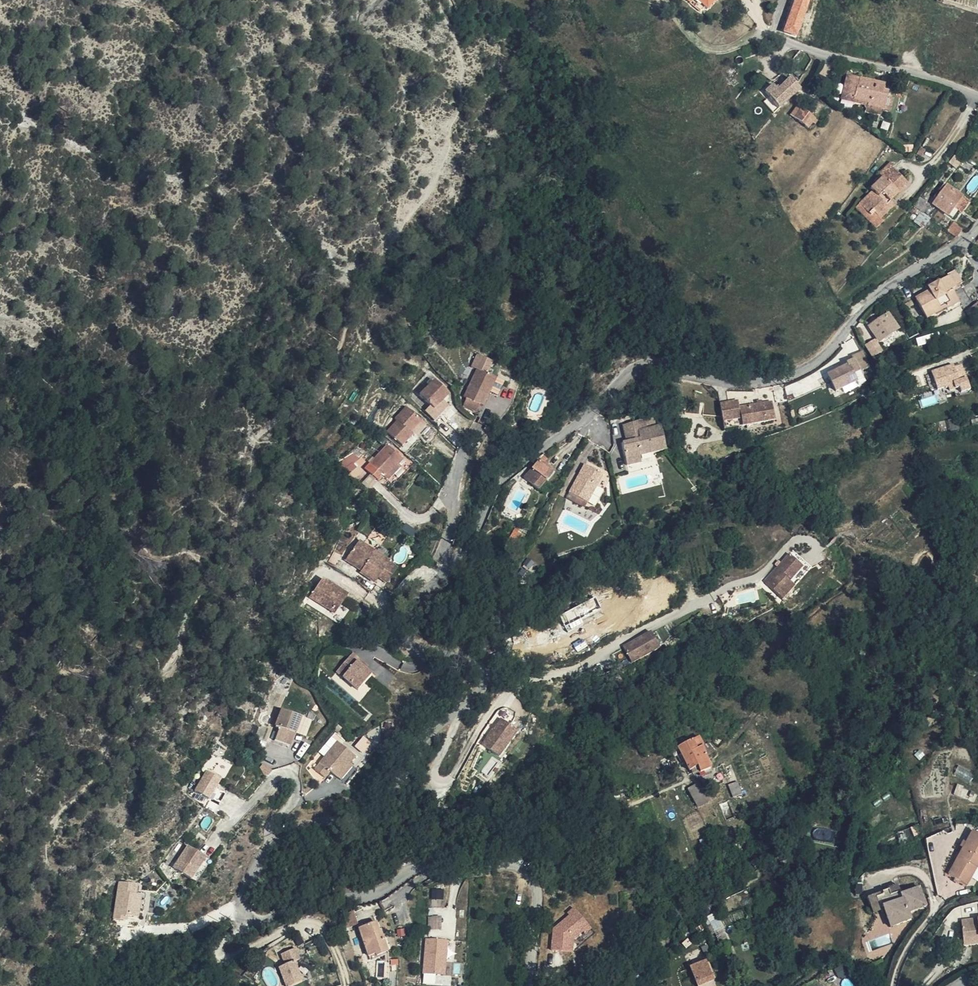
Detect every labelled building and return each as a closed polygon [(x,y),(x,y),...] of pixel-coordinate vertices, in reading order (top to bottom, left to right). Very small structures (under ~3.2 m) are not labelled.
[(703,11),(715,0),(702,0),(704,2),(700,7),(703,11)] [(727,2),(725,0),(715,0),(703,11),(709,16),(714,11),(716,13),(727,2)] [(817,0),(805,0),(805,3),(792,37),(804,41),(817,4),(817,0)] [(773,107),(783,118),(808,93),(797,82),(794,86),(785,94),(780,89),(773,96),(778,101),(773,107)] [(891,86),(866,82),(865,89),(862,88),(859,101),(872,103),(872,108),(888,111),(891,95),(889,95),(891,86)] [(818,131),(825,120),(812,112),(805,123),(818,131)] [(903,198),(905,199),(917,187),(900,169),(890,177),(891,179),(879,191),(882,194),(869,206),(880,218),(883,216),(890,223),(904,209),(900,204),(898,202),(903,198)] [(966,209),(971,203),(975,198),(962,189),(950,206),(962,214),(966,209)] [(929,200),(920,210),(927,214),(935,204),(929,200)] [(959,222),(953,231),(963,238),(969,230),(959,222)] [(958,279),(964,289),(971,285),(964,271),(957,275),(958,279)] [(962,291),(964,289),(958,279),(953,281),(949,285),(950,287),(940,293),(928,301),(938,322),(948,316),(947,313),(956,307),(959,311),(970,304),(962,291)] [(937,287),(940,293),(950,287),(949,285),(953,281),(951,279),(937,287)] [(973,320),(977,317),(977,302),(966,310),(973,320)] [(897,318),(880,330),(885,339),(889,337),(893,344),(906,335),(901,327),(903,326),(897,318)] [(873,356),(884,350),(877,338),(866,344),(873,356)] [(861,381),(864,386),(872,381),(865,369),(874,364),(866,350),(856,356),(859,360),(851,365),(852,367),(834,379),(842,393),(861,381)] [(942,374),(947,391),(956,388),(957,396),(972,391),(973,395),(977,394),(977,380),(974,367),(966,369),(965,367),(942,374)] [(488,372),(473,402),(476,403),(471,412),(485,417),(489,409),(491,410),(500,392),(505,380),(488,372)] [(511,383),(505,380),(500,392),(505,395),(511,383)] [(846,399),(864,386),(861,381),(842,393),(846,399)] [(457,398),(442,384),(427,400),(440,412),(435,417),(445,427),(450,421),(443,415),(457,398)] [(734,438),(781,424),(775,407),(747,415),(745,408),(729,413),(734,438)] [(431,425),(416,411),(405,422),(408,426),(399,436),(413,449),(423,439),(420,435),(423,432),(431,425)] [(631,425),(634,434),(642,432),(645,440),(636,442),(631,444),(637,464),(650,461),(648,455),(675,448),(668,425),(654,429),(653,426),(656,425),(654,418),(651,419),(631,425)] [(443,437),(431,425),(423,432),(435,445),(443,437)] [(634,434),(636,442),(645,440),(642,432),(634,434)] [(399,449),(377,472),(390,485),(395,480),(397,482),(413,464),(399,449)] [(369,454),(356,460),(359,468),(373,461),(369,454)] [(548,462),(541,471),(549,476),(556,467),(552,464),(556,459),(549,454),(546,460),(548,462)] [(600,483),(608,472),(595,462),(576,489),(582,493),(579,498),(588,505),(591,500),(593,501),(603,486),(600,483)] [(549,476),(541,471),(534,479),(549,489),(562,471),(556,467),(549,476)] [(668,469),(661,471),(664,487),(672,485),(668,469)] [(611,475),(608,472),(600,483),(603,486),(611,475)] [(582,493),(576,489),(573,494),(579,498),(582,493)] [(366,538),(355,554),(371,565),(368,568),(367,570),(382,580),(386,574),(394,580),(404,566),(394,559),(395,558),(366,538)] [(793,549),(790,553),(804,565),(793,577),(799,582),(813,566),(793,549)] [(804,565),(790,553),(766,580),(785,597),(799,582),(793,577),(804,565)] [(355,554),(353,557),(368,568),(371,565),(355,554)] [(317,594),(342,611),(355,593),(330,576),(317,594)] [(623,646),(632,662),(660,646),(651,630),(623,646)] [(338,669),(360,689),(373,674),(367,669),(369,666),(354,652),(338,669)] [(277,738),(291,744),(302,716),(283,709),(277,725),(281,727),(277,738)] [(503,717),(483,742),(500,755),(520,731),(503,717)] [(364,737),(356,746),(363,751),(371,742),(364,737)] [(702,755),(713,750),(709,738),(690,750),(700,771),(708,768),(704,758),(702,755)] [(339,776),(350,763),(357,754),(339,740),(316,768),(327,777),(332,771),(339,776)] [(715,752),(713,750),(702,755),(704,758),(715,752)] [(715,752),(704,758),(708,768),(709,774),(721,769),(715,752)] [(354,766),(350,763),(339,776),(342,779),(354,766)] [(971,782),(976,774),(960,765),(955,773),(971,782)] [(224,781),(210,772),(199,793),(224,807),(231,794),(221,788),(224,781)] [(743,792),(738,781),(730,784),(735,796),(743,792)] [(700,805),(710,799),(700,782),(690,788),(700,805)] [(901,842),(923,835),(919,824),(898,831),(901,842)] [(975,827),(965,847),(960,856),(950,875),(968,886),(977,869),(977,829),(975,827)] [(190,845),(176,866),(193,877),(207,856),(190,845)] [(137,893),(138,882),(121,880),(115,917),(128,919),(128,914),(139,916),(143,894),(137,893)] [(889,887),(890,890),(891,894),(902,890),(900,883),(889,887)] [(868,898),(872,910),(890,903),(898,922),(912,917),(910,910),(928,903),(921,886),(904,893),(902,890),(891,894),(890,890),(868,898)] [(890,903),(872,910),(873,912),(884,908),(891,925),(898,922),(890,903)] [(555,928),(552,948),(573,950),(575,938),(589,927),(575,908),(571,911),(573,914),(555,928)] [(359,923),(355,911),(346,914),(349,926),(359,923)] [(376,921),(367,924),(369,930),(362,932),(370,955),(377,953),(377,954),(389,950),(383,931),(380,932),(376,921)] [(367,924),(359,926),(362,932),(369,930),(367,924)] [(449,939),(428,938),(426,956),(428,956),(427,961),(426,961),(425,973),(447,974),(449,939)] [(299,959),(301,958),(298,948),(282,952),(286,965),(280,966),(286,985),(305,981),(299,959)] [(707,959),(691,966),(698,985),(715,979),(707,959)]
